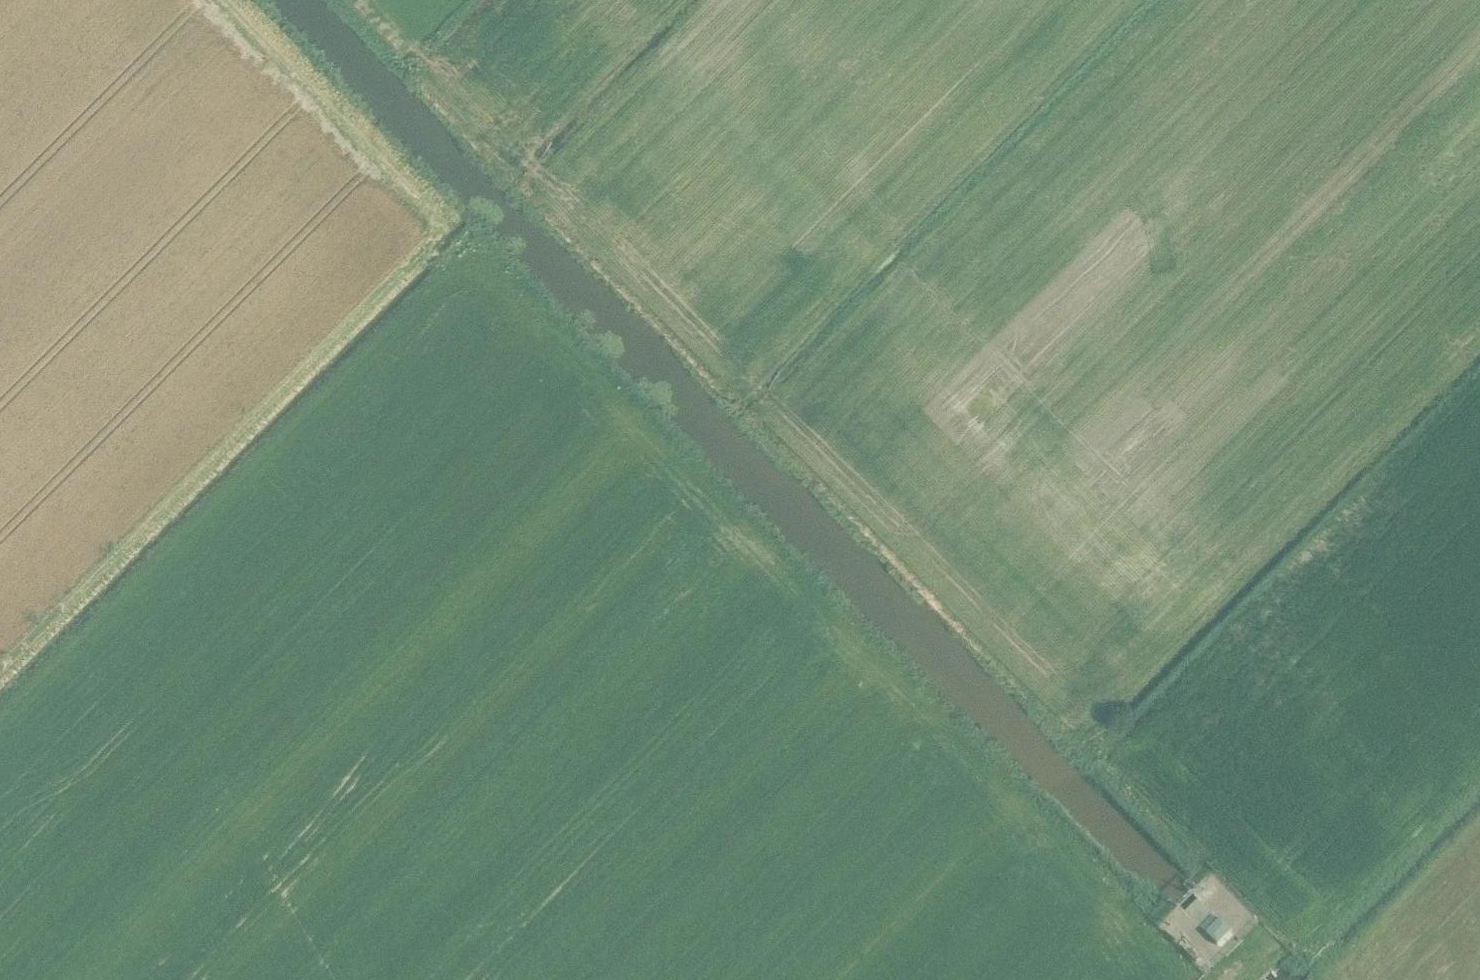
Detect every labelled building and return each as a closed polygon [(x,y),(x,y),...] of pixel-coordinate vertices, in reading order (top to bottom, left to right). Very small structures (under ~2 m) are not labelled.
[(1217,946),(1232,932),(1220,920),(1205,934),(1217,946)]
